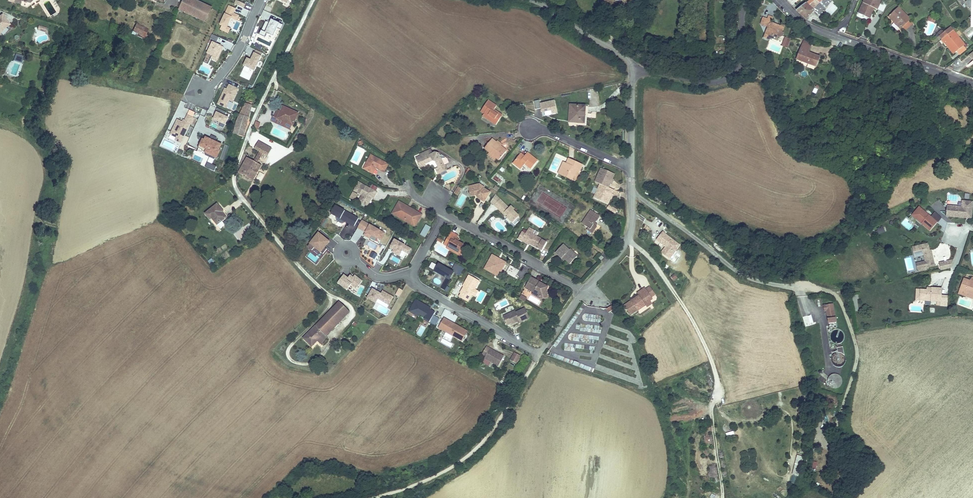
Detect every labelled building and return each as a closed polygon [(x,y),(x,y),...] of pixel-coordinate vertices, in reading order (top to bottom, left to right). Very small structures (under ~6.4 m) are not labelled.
[(195,0),(183,0),(179,9),(205,22),(212,8),(195,0)] [(796,10),(806,19),(814,11),(812,9),(819,3),(822,0),(810,0),(808,1),(796,10)] [(858,13),(865,16),(866,13),(871,15),(874,10),(871,9),(872,7),(875,8),(877,10),(882,0),(881,0),(864,0),(858,13)] [(222,25),(220,29),(228,33),(230,29),(227,27),(231,18),(237,20),(239,16),(233,13),(232,13),(232,12),(234,12),(236,9),(229,6),(220,25),(222,25)] [(910,19),(899,8),(889,17),(900,29),(910,19)] [(4,25),(6,27),(10,25),(3,14),(0,16),(0,28),(4,25)] [(767,21),(768,19),(767,19),(763,17),(760,24),(768,27),(766,32),(768,37),(772,39),(777,40),(778,37),(780,37),(782,36),(784,33),(782,32),(785,26),(782,25),(780,26),(778,25),(776,26),(774,26),(775,24),(771,22),(767,21)] [(270,23),(266,21),(260,34),(272,39),(279,23),(271,20),(270,23)] [(142,26),(136,24),(133,31),(142,35),(144,32),(140,30),(142,26)] [(148,30),(142,26),(140,30),(144,32),(142,35),(133,31),(132,33),(144,39),(148,30)] [(939,36),(942,39),(953,30),(951,27),(939,36)] [(965,45),(953,30),(942,39),(944,43),(946,41),(955,52),(964,46),(965,45)] [(219,37),(212,34),(210,39),(214,40),(203,62),(210,65),(212,59),(210,58),(211,56),(213,57),(219,59),(223,47),(216,44),(219,37)] [(812,44),(804,41),(798,56),(803,58),(802,61),(808,63),(808,64),(816,67),(819,58),(812,56),(812,55),(812,54),(811,54),(808,53),(812,44)] [(953,54),(955,52),(946,41),(944,43),(953,54)] [(964,46),(957,51),(960,55),(966,49),(965,48),(966,48),(964,46)] [(262,53),(256,50),(251,60),(247,59),(244,66),(254,71),(262,53)] [(9,60),(22,62),(23,55),(11,52),(9,60)] [(225,88),(218,104),(226,107),(229,100),(232,102),(238,89),(229,85),(227,89),(225,88)] [(483,116),(496,125),(501,117),(493,112),(494,110),(497,106),(488,100),(481,112),(484,114),(483,116)] [(543,116),(557,114),(555,100),(540,103),(539,100),(535,101),(536,108),(542,108),(543,116)] [(246,103),(240,115),(249,117),(252,105),(251,105),(248,104),(246,103)] [(571,105),(569,122),(582,123),(583,113),(585,113),(585,106),(571,105)] [(298,113),(283,106),(281,111),(281,112),(282,112),(281,114),(280,114),(278,118),(274,117),(274,116),(272,121),(281,125),(283,121),(292,125),(293,125),(298,113)] [(226,113),(217,108),(215,112),(217,113),(214,119),(225,125),(228,118),(225,116),(226,113)] [(194,119),(188,115),(185,121),(184,120),(183,122),(178,120),(171,135),(177,138),(176,140),(181,143),(190,124),(191,124),(194,119)] [(248,121),(249,117),(240,115),(237,122),(234,133),(243,136),(248,121)] [(292,125),(283,121),(281,125),(290,129),(292,125)] [(205,141),(202,140),(198,148),(202,150),(202,151),(206,153),(211,155),(210,157),(214,160),(215,157),(219,151),(219,150),(218,149),(220,146),(220,145),(218,143),(218,141),(216,140),(213,139),(212,139),(210,138),(209,140),(209,141),(207,140),(206,141),(205,141)] [(492,139),(485,148),(490,152),(496,157),(499,160),(507,151),(500,146),(498,146),(499,145),(496,143),(492,139)] [(254,161),(247,157),(239,172),(253,180),(262,166),(257,163),(263,153),(268,156),(272,149),(259,141),(255,149),(260,152),(254,161)] [(432,154),(430,150),(420,154),(421,156),(416,158),(421,168),(425,166),(424,164),(433,160),(436,161),(439,168),(436,169),(438,174),(446,170),(444,165),(440,155),(439,154),(435,153),(432,154)] [(521,153),(513,163),(521,169),(525,164),(531,169),(538,161),(529,154),(526,158),(525,156),(521,153)] [(384,172),(388,164),(371,155),(367,162),(368,163),(365,169),(373,174),(375,169),(375,167),(384,172)] [(442,155),(440,155),(444,165),(449,162),(447,159),(442,155)] [(582,165),(569,159),(566,164),(564,162),(558,173),(572,179),(577,169),(580,170),(582,165)] [(216,166),(208,162),(205,167),(214,171),(216,166)] [(615,174),(601,168),(597,178),(601,180),(599,184),(605,186),(603,189),(599,188),(594,198),(607,203),(610,199),(610,198),(609,198),(611,193),(612,194),(614,190),(608,187),(610,184),(609,183),(611,179),(612,179),(615,174)] [(375,196),(377,192),(359,182),(354,190),(362,195),(359,201),(367,205),(372,198),(373,195),(375,196)] [(480,184),(473,185),(474,189),(470,190),(471,196),(476,195),(477,194),(479,195),(478,197),(477,197),(484,202),(491,192),(484,188),(484,187),(480,184)] [(498,201),(494,205),(497,208),(499,206),(508,215),(506,217),(512,223),(519,216),(513,210),(514,209),(511,206),(509,208),(500,199),(497,196),(495,198),(498,201)] [(972,219),(972,201),(961,200),(961,206),(946,205),(946,217),(972,219)] [(408,207),(399,202),(393,213),(399,217),(400,216),(408,221),(410,217),(413,219),(413,220),(413,221),(414,222),(414,223),(417,224),(422,215),(411,209),(410,208),(409,209),(408,209),(406,209),(408,207)] [(217,204),(206,214),(219,230),(225,225),(222,221),(226,217),(222,212),(223,211),(217,204)] [(351,213),(336,205),(331,213),(336,215),(337,219),(342,222),(346,221),(351,213)] [(499,206),(497,208),(506,217),(508,215),(499,206)] [(919,207),(914,213),(919,217),(917,220),(921,224),(922,223),(924,224),(923,225),(930,231),(937,222),(937,223),(942,218),(935,212),(931,217),(919,207)] [(591,210),(582,224),(588,228),(587,230),(592,233),(597,226),(596,226),(594,224),(599,215),(591,210)] [(354,215),(351,213),(346,221),(350,223),(350,222),(354,215)] [(355,225),(359,218),(354,215),(350,222),(355,225)] [(400,216),(399,217),(415,226),(417,224),(414,223),(414,222),(413,221),(413,220),(413,219),(410,217),(408,221),(400,216)] [(383,235),(360,222),(356,229),(364,234),(362,238),(368,241),(371,238),(379,243),(383,235)] [(530,244),(542,250),(546,242),(542,240),(542,239),(533,234),(527,231),(526,234),(522,232),(518,239),(522,241),(523,239),(530,244)] [(451,232),(444,244),(448,247),(459,253),(461,248),(464,250),(466,246),(456,240),(457,238),(458,235),(451,232)] [(677,249),(680,245),(662,232),(656,240),(664,246),(666,244),(667,245),(666,247),(661,253),(668,257),(675,248),(677,249)] [(319,233),(308,246),(312,250),(314,247),(323,254),(327,249),(325,247),(324,246),(325,245),(326,246),(329,242),(319,233)] [(410,249),(393,240),(388,248),(392,250),(390,253),(402,259),(405,253),(407,255),(410,249)] [(563,244),(556,253),(562,258),(563,257),(565,259),(570,264),(576,257),(572,254),(574,252),(570,249),(569,250),(563,244)] [(935,266),(932,253),(930,253),(929,251),(929,250),(928,244),(912,247),(915,257),(924,255),(925,262),(926,263),(925,263),(926,268),(935,266)] [(935,246),(939,262),(951,260),(947,244),(935,246)] [(460,256),(464,250),(461,248),(459,253),(448,247),(447,248),(460,256)] [(669,259),(677,249),(675,248),(668,257),(669,259)] [(373,251),(369,257),(375,260),(378,254),(373,251)] [(397,264),(400,265),(402,260),(392,256),(389,263),(396,266),(397,264)] [(500,274),(506,263),(495,257),(491,258),(486,266),(488,270),(495,275),(500,274)] [(951,268),(953,260),(939,263),(941,270),(951,268)] [(456,263),(451,271),(454,272),(457,274),(461,266),(456,263)] [(439,264),(435,271),(450,280),(454,272),(451,271),(439,264)] [(510,265),(505,274),(515,278),(519,270),(510,265)] [(348,278),(344,275),(338,282),(347,290),(351,284),(357,288),(362,282),(355,276),(353,278),(350,275),(348,278)] [(459,297),(468,302),(472,295),(475,290),(480,281),(469,275),(464,284),(465,284),(464,287),(460,293),(461,294),(459,297)] [(539,282),(531,277),(526,287),(534,292),(535,291),(537,291),(536,292),(537,295),(543,298),(544,295),(548,295),(547,290),(548,287),(543,284),(542,285),(540,284),(539,282)] [(959,290),(972,295),(972,294),(972,278),(972,277),(970,281),(964,278),(959,290)] [(646,289),(652,297),(655,295),(650,287),(646,289)] [(631,301),(624,306),(630,315),(637,310),(638,311),(646,305),(645,304),(650,301),(653,299),(652,297),(646,289),(645,288),(637,293),(638,294),(639,296),(631,301)] [(917,290),(916,300),(937,301),(937,306),(947,306),(947,296),(941,296),(941,289),(930,288),(930,290),(927,290),(917,290)] [(373,289),(368,297),(379,303),(381,300),(389,305),(394,295),(386,290),(383,295),(373,289)] [(959,290),(958,293),(972,299),(972,294),(972,295),(959,290)] [(540,299),(543,298),(537,295),(536,292),(537,291),(535,291),(534,292),(533,295),(540,299)] [(431,308),(416,300),(409,311),(416,315),(421,314),(425,317),(424,319),(430,322),(435,312),(430,310),(431,308)] [(339,302),(330,312),(334,316),(334,317),(340,322),(349,312),(339,302)] [(826,310),(829,324),(836,322),(833,304),(825,305),(826,310)] [(515,311),(503,316),(507,325),(511,323),(512,324),(517,322),(519,321),(520,322),(530,318),(525,308),(516,312),(515,311)] [(330,312),(304,338),(312,346),(324,334),(326,336),(340,322),(334,317),(334,316),(330,312)] [(451,322),(444,318),(439,328),(446,332),(453,336),(462,341),(467,332),(454,324),(453,325),(450,324),(451,322)] [(844,339),(844,336),(843,333),(842,331),(839,329),(837,329),(835,329),(832,332),(830,334),(830,336),(830,339),(832,341),(833,342),(837,343),(839,343),(842,342),(844,339)] [(440,342),(452,348),(454,344),(442,338),(440,342)] [(499,366),(504,356),(486,346),(482,354),(486,356),(484,358),(499,366)] [(517,364),(521,356),(514,352),(510,361),(517,364)] [(845,363),(846,359),(845,357),(844,355),(843,354),(842,353),(841,353),(840,352),(839,352),(836,353),(834,354),(832,357),(832,361),(832,363),(834,365),(836,366),(839,367),(842,366),(845,363)] [(842,383),(842,381),(841,377),(840,375),(837,374),(835,374),(832,374),(829,376),(828,378),(828,381),(828,383),(829,386),(831,387),(835,388),(837,388),(840,387),(842,383)] [(795,483),(802,457),(798,455),(790,481),(795,483)]
